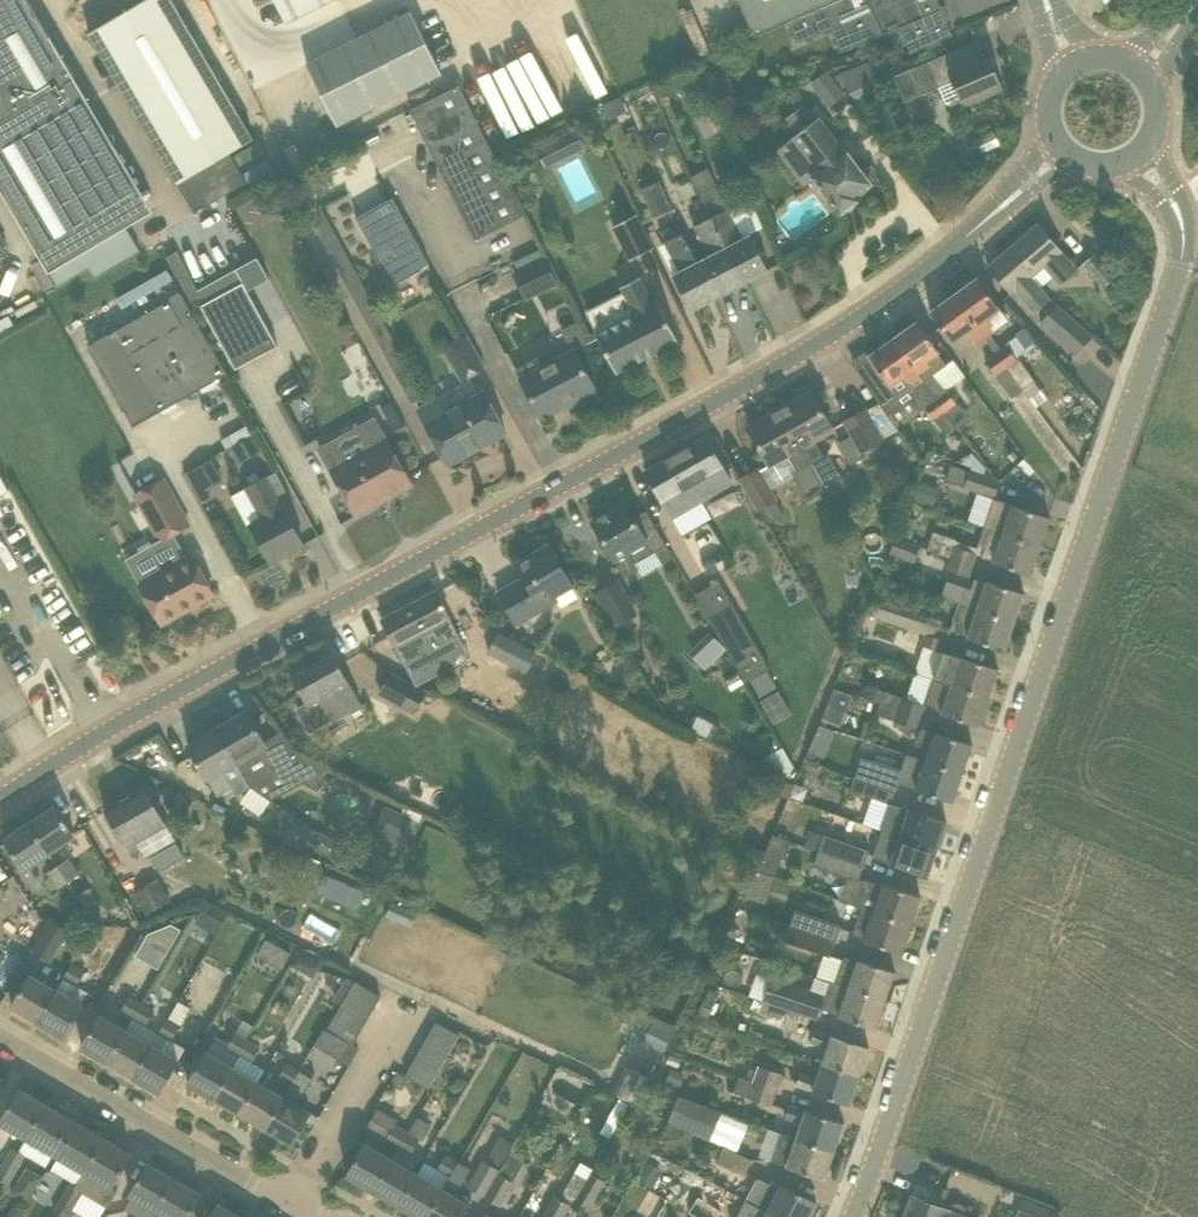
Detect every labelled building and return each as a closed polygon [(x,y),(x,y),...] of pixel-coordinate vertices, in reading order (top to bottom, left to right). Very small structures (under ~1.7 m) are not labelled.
[(50,270),(126,225),(154,209),(30,0),(0,0),(0,186),(50,270)] [(119,83),(195,38),(173,0),(143,0),(89,32),(119,83)] [(287,23),(332,0),(276,0),(287,23)] [(911,53),(953,34),(938,0),(739,0),(755,36),(788,22),(798,43),(832,28),(841,51),(900,26),(911,53)] [(337,124),(359,113),(440,73),(410,10),(306,62),(337,124)] [(195,38),(119,83),(148,133),(224,88),(195,38)] [(977,40),(955,50),(911,68),(894,76),(905,102),(939,87),(947,104),(951,106),(962,101),(964,104),(1002,88),(988,54),(984,56),(977,40)] [(871,60),(841,72),(848,92),(878,80),(871,60)] [(829,70),(813,82),(807,86),(823,108),(840,98),(838,94),(844,90),(829,70)] [(537,242),(524,214),(459,83),(437,95),(433,86),(411,97),(415,106),(410,108),(475,238),(514,219),(518,227),(522,225),(532,245),(537,242)] [(224,88),(148,133),(178,183),(254,139),(224,88)] [(621,96),(602,104),(609,120),(628,111),(621,96)] [(857,195),(865,189),(871,184),(823,115),(817,119),(807,103),(785,118),(797,135),(794,136),(819,171),(814,174),(841,212),(843,210),(851,206),(857,199),(859,198),(857,195)] [(743,239),(716,185),(716,184),(708,168),(690,177),(700,195),(707,208),(711,217),(745,281),(746,281),(744,277),(750,274),(752,278),(769,269),(752,235),(743,239)] [(641,190),(652,218),(671,210),(659,182),(641,190)] [(700,195),(691,200),(697,213),(707,208),(700,195)] [(393,197),(358,216),(393,281),(429,262),(393,197)] [(695,225),(711,217),(707,208),(697,213),(691,216),(695,225)] [(614,225),(631,259),(654,248),(636,214),(614,225)] [(307,228),(380,382),(366,389),(372,402),(413,383),(335,215),(307,228)] [(711,217),(695,225),(710,254),(698,261),(716,296),(738,285),(736,281),(742,278),(744,282),(745,281),(711,217)] [(659,231),(677,270),(671,273),(691,309),(708,300),(706,296),(712,293),(714,297),(716,296),(698,261),(678,221),(659,231)] [(1061,283),(1077,269),(1039,223),(1007,250),(1031,277),(1045,265),(1061,283)] [(126,225),(50,270),(59,285),(89,267),(96,278),(141,251),(126,225)] [(195,307),(202,304),(243,281),(236,268),(199,289),(177,250),(167,256),(186,290),(195,307)] [(1007,250),(989,266),(1012,294),(1016,290),(1032,308),(1048,295),(1031,277),(1007,250)] [(1104,287),(1116,276),(1096,252),(1083,263),(1104,287)] [(526,297),(556,281),(544,258),(513,273),(526,297)] [(679,341),(659,302),(654,304),(640,276),(621,286),(635,314),(597,333),(617,372),(679,341)] [(992,333),(995,331),(1009,321),(1000,308),(978,278),(954,294),(985,338),(997,354),(1023,389),(1035,380),(1019,357),(1017,358),(1007,344),(1002,347),(992,333)] [(202,304),(236,367),(278,344),(243,281),(202,304)] [(250,289),(263,315),(278,308),(265,281),(250,289)] [(163,408),(231,370),(195,307),(186,290),(118,328),(163,408)] [(980,341),(985,338),(954,294),(931,311),(953,342),(966,333),(971,340),(973,338),(977,344),(980,341)] [(1055,304),(1041,322),(1079,353),(1093,336),(1055,304)] [(917,321),(893,338),(946,411),(956,403),(947,390),(945,390),(933,374),(947,364),(917,321)] [(1026,327),(1007,341),(1017,354),(1036,340),(1026,327)] [(461,381),(483,368),(466,338),(444,351),(461,381)] [(956,425),(946,411),(893,338),(854,366),(880,401),(887,412),(903,400),(901,397),(907,392),(920,411),(927,406),(945,432),(956,425)] [(521,380),(542,417),(596,389),(574,351),(521,380)] [(997,354),(987,362),(1012,397),(1023,389),(997,354)] [(255,371),(261,384),(272,379),(280,397),(304,386),(289,355),(255,371)] [(833,429),(812,391),(781,408),(825,488),(824,489),(828,494),(846,484),(829,453),(824,456),(815,439),(833,429)] [(449,463),(506,432),(483,393),(445,414),(437,400),(418,411),(449,463)] [(390,400),(381,406),(395,431),(405,425),(390,400)] [(880,401),(866,408),(843,421),(860,452),(864,450),(866,455),(883,446),(880,441),(884,439),(883,438),(899,429),(887,412),(880,401)] [(825,488),(781,408),(749,426),(770,463),(762,468),(761,468),(760,468),(772,489),(794,476),(807,499),(824,489),(825,488)] [(239,464),(262,451),(253,436),(230,449),(239,464)] [(707,437),(646,471),(672,517),(732,483),(707,437)] [(357,514),(412,484),(387,439),(332,469),(357,514)] [(211,458),(186,473),(203,502),(211,497),(207,490),(224,480),(211,458)] [(947,480),(965,486),(996,497),(1002,480),(984,474),(972,470),(952,463),(947,480)] [(760,468),(742,479),(760,510),(762,514),(765,519),(767,518),(769,522),(774,520),(783,515),(776,500),(776,499),(772,489),(760,468)] [(266,477),(276,495),(286,489),(276,471),(266,477)] [(10,490),(0,473),(0,495),(10,490)] [(164,477),(135,493),(161,540),(190,524),(164,477)] [(272,562),(304,544),(283,506),(282,507),(276,495),(266,477),(247,488),(263,517),(251,524),(272,562)] [(922,482),(916,501),(934,507),(941,488),(922,482)] [(1040,545),(1050,517),(994,498),(985,527),(1040,545)] [(630,551),(646,541),(651,549),(656,550),(666,545),(646,510),(634,517),(625,503),(594,521),(626,577),(640,569),(630,551)] [(685,532),(700,564),(727,551),(712,520),(685,532)] [(985,546),(982,555),(993,559),(993,561),(1030,574),(1040,545),(985,527),(979,543),(985,546)] [(950,557),(950,556),(973,564),(977,553),(955,546),(957,539),(958,539),(934,531),(928,549),(950,557)] [(896,535),(890,553),(914,561),(920,543),(896,535)] [(516,583),(499,592),(517,623),(556,600),(553,594),(571,583),(550,546),(518,565),(526,580),(517,585),(516,583)] [(214,594),(213,591),(193,555),(141,585),(162,623),(214,594)] [(946,568),(969,577),(973,564),(950,556),(950,557),(946,568)] [(912,628),(924,632),(933,635),(938,619),(931,617),(932,613),(929,612),(914,608),(915,606),(889,597),(895,579),(879,574),(866,613),(912,628)] [(1015,621),(1024,592),(989,580),(988,582),(975,577),(972,588),(965,586),(960,602),(1015,621)] [(638,614),(619,580),(596,594),(615,627),(638,614)] [(710,617),(733,603),(720,580),(696,594),(710,617)] [(447,650),(464,642),(437,591),(383,620),(396,646),(409,670),(420,664),(447,650)] [(1005,650),(1012,629),(1015,621),(960,602),(953,624),(951,629),(969,635),(968,637),(1005,650)] [(733,603),(710,617),(747,682),(752,680),(759,692),(761,697),(779,686),(769,670),(771,669),(733,603)] [(703,668),(727,648),(712,629),(688,649),(703,668)] [(537,650),(500,630),(487,653),(525,673),(537,650)] [(942,652),(934,678),(989,696),(998,668),(944,650),(947,640),(933,635),(924,632),(920,644),(924,646),(942,652)] [(331,649),(291,672),(310,705),(320,699),(333,720),(362,703),(331,649)] [(392,673),(381,693),(416,711),(426,690),(392,673)] [(640,687),(632,673),(619,681),(628,695),(640,687)] [(924,704),(925,704),(930,706),(930,707),(943,711),(943,713),(979,726),(989,696),(934,678),(932,677),(924,703),(924,704)] [(842,726),(853,693),(832,687),(823,719),(842,726)] [(774,724),(793,713),(779,689),(760,700),(774,724)] [(907,698),(903,696),(884,690),(880,702),(899,709),(921,716),(925,704),(924,704),(924,703),(907,698)] [(917,727),(921,716),(880,702),(876,713),(917,727)] [(330,768),(295,751),(282,732),(266,742),(247,710),(217,727),(251,785),(252,786),(280,770),(319,790),(330,768)] [(691,728),(707,736),(714,723),(698,715),(691,728)] [(218,796),(224,793),(227,799),(248,789),(248,788),(251,785),(217,727),(188,743),(218,796)] [(963,772),(973,744),(936,732),(922,727),(917,741),(931,746),(927,759),(963,772)] [(795,767),(783,746),(762,758),(768,769),(780,775),(795,767)] [(917,789),(953,801),(963,772),(927,759),(907,753),(901,769),(862,756),(855,777),(896,791),(899,781),(918,787),(917,789)] [(896,791),(855,777),(851,789),(891,802),(892,803),(896,791)] [(158,800),(174,807),(182,791),(166,783),(158,800)] [(146,787),(105,810),(125,844),(135,838),(147,858),(177,841),(146,787)] [(892,803),(891,802),(882,828),(937,848),(947,820),(910,806),(910,808),(892,803)] [(76,836),(55,805),(30,822),(50,853),(76,836)] [(413,845),(422,823),(419,822),(423,813),(405,806),(402,812),(392,808),(381,834),(401,843),(402,840),(413,845)] [(295,819),(283,840),(305,852),(317,832),(295,819)] [(30,822),(5,839),(25,870),(50,853),(30,822)] [(871,842),(874,829),(847,822),(844,836),(871,842)] [(874,856),(892,862),(891,865),(927,877),(937,848),(882,828),(874,856)] [(819,849),(824,834),(812,830),(807,845),(819,849)] [(312,844),(322,852),(332,838),(321,831),(312,844)] [(759,872),(774,877),(786,838),(772,834),(759,872)] [(864,865),(870,849),(824,834),(819,849),(864,865)] [(859,879),(864,865),(819,849),(814,863),(848,875),(859,879)] [(60,866),(70,880),(80,874),(70,859),(60,866)] [(70,880),(60,866),(49,873),(59,887),(70,880)] [(774,877),(759,872),(755,871),(751,883),(747,897),(750,898),(765,903),(774,877)] [(319,892),(358,909),(366,891),(327,873),(319,892)] [(158,877),(134,891),(148,913),(171,898),(158,877)] [(864,881),(857,904),(862,907),(912,924),(921,896),(884,883),(884,885),(865,878),(864,881)] [(537,920),(552,920),(551,898),(536,899),(537,920)] [(852,933),(866,938),(866,940),(902,953),(912,924),(862,907),(852,933)] [(223,920),(203,908),(195,921),(215,933),(223,920)] [(790,925),(836,941),(842,924),(796,908),(790,925)] [(36,942),(43,924),(22,916),(15,934),(36,942)] [(36,946),(52,956),(67,929),(52,919),(36,946)] [(144,940),(167,954),(182,929),(172,923),(149,933),(144,940)] [(785,940),(831,955),(836,941),(790,925),(785,940)] [(272,964),(282,946),(266,938),(256,955),(272,964)] [(842,959),(836,982),(886,999),(895,971),(858,960),(844,956),(842,959)] [(321,964),(314,959),(306,972),(314,977),(321,964)] [(72,962),(65,976),(76,982),(84,968),(72,962)] [(57,990),(31,975),(12,1006),(39,1021),(57,990)] [(340,988),(349,993),(356,981),(347,976),(340,988)] [(829,980),(825,994),(772,976),(764,1001),(810,1016),(818,1019),(822,1007),(841,1013),(839,1016),(876,1028),(886,999),(836,982),(829,980)] [(349,993),(374,1008),(381,996),(356,981),(349,993)] [(715,991),(709,988),(696,1014),(706,1019),(710,1012),(715,1014),(720,1003),(715,1001),(721,990),(716,988),(715,991)] [(39,1021),(65,1037),(84,1005),(57,990),(39,1021)] [(367,1020),(374,1008),(349,993),(342,1006),(367,1020)] [(121,1011),(133,1018),(134,1017),(142,1001),(130,994),(121,1011)] [(810,1016),(764,1001),(754,997),(752,1004),(761,1007),(759,1012),(782,1020),(784,1015),(808,1023),(810,1016)] [(147,1025),(156,1009),(142,1001),(134,1017),(147,1025)] [(360,1032),(367,1020),(342,1006),(335,1018),(360,1032)] [(640,1012),(629,1033),(644,1041),(655,1020),(640,1012)] [(100,1014),(82,1046),(108,1061),(127,1029),(100,1014)] [(182,1024),(168,1016),(160,1031),(174,1039),(182,1024)] [(353,1045),(360,1032),(335,1018),(328,1030),(353,1045)] [(429,1035),(453,1049),(461,1035),(436,1021),(429,1035)] [(762,1040),(765,1032),(747,1026),(744,1034),(762,1040)] [(315,1044),(350,1064),(359,1049),(353,1045),(328,1030),(325,1028),(315,1044)] [(153,1044),(127,1029),(108,1061),(134,1077),(153,1044)] [(860,1076),(870,1047),(815,1029),(811,1042),(828,1048),(823,1063),(860,1076)] [(249,1039),(237,1032),(230,1043),(228,1047),(240,1054),(240,1053),(249,1039)] [(453,1049),(429,1035),(421,1049),(445,1062),(453,1049)] [(253,1061),(261,1046),(249,1039),(240,1053),(253,1061)] [(167,1053),(153,1044),(134,1077),(161,1092),(179,1060),(167,1053)] [(445,1062),(421,1049),(413,1062),(438,1076),(445,1062)] [(233,1066),(217,1058),(206,1051),(188,1083),(214,1098),(233,1066)] [(438,1076),(413,1062),(406,1076),(430,1089),(438,1076)] [(300,1070),(288,1063),(280,1076),(293,1083),(300,1070)] [(814,1091),(850,1104),(860,1076),(823,1063),(818,1078),(800,1072),(796,1085),(814,1091)] [(777,1089),(783,1072),(759,1064),(756,1071),(749,1068),(746,1078),(777,1089)] [(300,1070),(313,1077),(315,1073),(303,1065),(300,1070)] [(649,1076),(625,1065),(613,1093),(637,1104),(649,1076)] [(258,1082),(233,1066),(214,1098),(240,1113),(258,1082)] [(682,1087),(687,1073),(673,1068),(668,1082),(682,1087)] [(297,1104),(304,1091),(313,1077),(300,1070),(293,1083),(285,1097),(267,1128),(293,1144),(311,1112),(297,1104)] [(777,1089),(746,1078),(740,1075),(734,1091),(771,1104),(777,1089)] [(285,1097),(258,1082),(240,1113),(267,1128),(285,1097)] [(20,1088),(0,1123),(0,1139),(20,1150),(47,1104),(20,1088)] [(679,1095),(669,1120),(710,1139),(721,1110),(679,1095)] [(834,1151),(844,1122),(806,1108),(790,1103),(786,1115),(803,1121),(797,1139),(834,1151)] [(20,1150),(47,1165),(53,1154),(56,1156),(76,1121),(47,1104),(20,1150)] [(659,1130),(666,1118),(651,1110),(644,1122),(659,1130)] [(738,1148),(749,1120),(723,1111),(713,1138),(738,1148)] [(410,1131),(408,1130),(399,1145),(414,1154),(422,1139),(423,1140),(432,1124),(417,1116),(410,1131)] [(56,1156),(85,1172),(105,1138),(76,1121),(56,1156)] [(387,1138),(399,1145),(408,1130),(396,1123),(387,1138)] [(769,1160),(824,1179),(834,1151),(797,1139),(771,1128),(761,1156),(770,1159),(769,1160)] [(132,1153),(105,1138),(85,1172),(79,1184),(63,1213),(68,1216),(70,1216),(84,1191),(108,1206),(110,1207),(118,1191),(112,1187),(132,1153)] [(717,1158),(723,1146),(711,1140),(707,1147),(710,1154),(717,1158)] [(392,1158),(365,1143),(347,1175),(374,1190),(392,1158)] [(717,1161),(746,1175),(753,1159),(724,1145),(717,1161)] [(14,1148),(5,1163),(17,1170),(26,1155),(14,1148)] [(501,1169),(508,1156),(493,1149),(486,1160),(501,1169)] [(450,1177),(459,1161),(445,1154),(437,1170),(450,1177)] [(400,1205),(418,1174),(392,1158),(374,1190),(400,1205)] [(501,1169),(486,1160),(483,1158),(467,1185),(485,1197),(499,1172),(501,1169)] [(649,1162),(639,1179),(653,1187),(663,1170),(649,1162)] [(17,1170),(5,1163),(0,1172),(0,1179),(9,1184),(17,1170)] [(131,1195),(157,1211),(175,1178),(149,1163),(131,1195)] [(29,1203),(44,1177),(27,1167),(12,1193),(29,1203)] [(543,1216),(564,1216),(570,1205),(572,1206),(587,1178),(575,1171),(560,1197),(555,1195),(543,1216)] [(516,1182),(499,1172),(485,1197),(501,1206),(516,1182)] [(607,1181),(606,1181),(591,1172),(587,1178),(572,1206),(587,1214),(607,1181)] [(419,1174),(418,1174),(400,1205),(420,1216),(428,1216),(444,1189),(419,1174)] [(817,1201),(782,1183),(772,1178),(770,1182),(758,1177),(747,1199),(746,1200),(768,1211),(780,1216),(809,1216),(817,1201)] [(168,1216),(188,1216),(202,1194),(175,1178),(157,1211),(168,1216)] [(55,1210),(63,1213),(79,1184),(71,1180),(55,1210)] [(618,1216),(656,1216),(668,1198),(640,1181),(618,1216)] [(471,1204),(444,1189),(428,1216),(463,1216),(471,1204)] [(722,1210),(697,1194),(687,1211),(696,1216),(718,1216),(722,1210)] [(967,1214),(967,1212),(967,1207),(965,1205),(963,1203),(960,1202),(956,1202),(953,1203),(951,1205),(950,1207),(949,1210),(915,1197),(907,1216),(974,1216),(967,1214)] [(1051,1209),(1022,1198),(1015,1216),(1048,1216),(1051,1209)] [(218,1203),(210,1216),(242,1216),(218,1203)]
